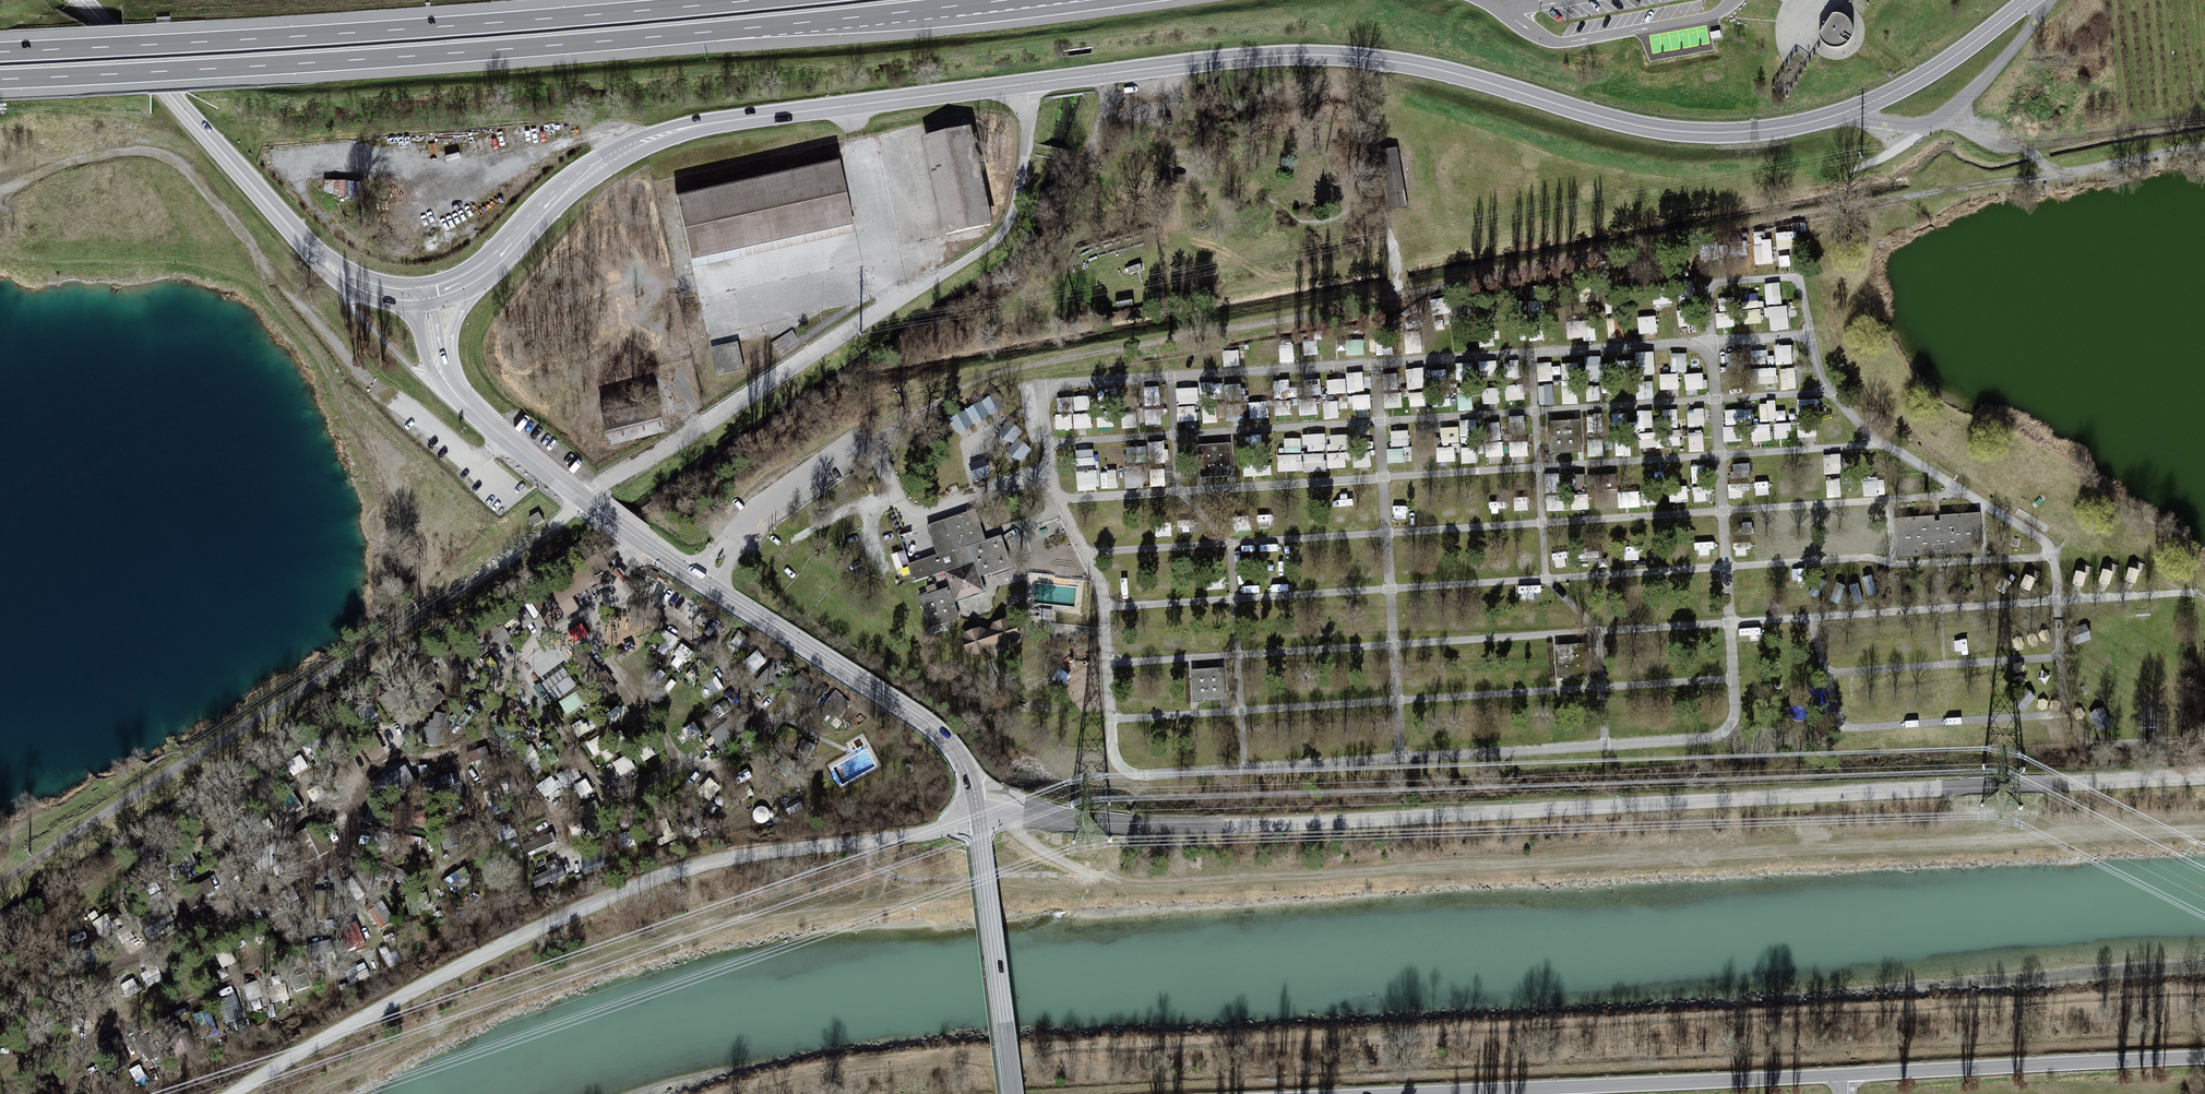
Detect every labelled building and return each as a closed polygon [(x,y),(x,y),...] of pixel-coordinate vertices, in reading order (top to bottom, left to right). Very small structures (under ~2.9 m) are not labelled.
[(1850,43),(1853,37),(1854,31),(1852,25),(1849,20),(1844,16),(1838,14),(1832,15),(1817,36),(1821,42),(1824,46),(1829,49),(1835,50),(1841,49),(1846,47),(1850,43)] [(974,128),(924,139),(944,236),(995,225),(974,128)] [(1397,147),(1381,150),(1391,209),(1407,206),(1397,147)] [(843,157),(679,191),(694,265),(858,231),(843,157)] [(1777,247),(1797,246),(1796,229),(1777,229),(1777,247)] [(1773,260),(1772,235),(1755,236),(1756,261),(1773,260)] [(1780,264),(1791,264),(1790,252),(1779,253),(1780,264)] [(1141,265),(1129,269),(1131,275),(1143,271),(1141,265)] [(1766,302),(1782,301),(1781,280),(1765,280),(1766,302)] [(1743,292),(1744,305),(1758,304),(1758,291),(1743,292)] [(1790,327),(1789,303),(1769,304),(1770,327),(1790,327)] [(1744,305),(1744,320),(1761,321),(1761,306),(1744,305)] [(1718,310),(1720,325),(1736,323),(1735,308),(1718,310)] [(1639,330),(1646,330),(1646,335),(1657,335),(1656,313),(1638,314),(1639,330)] [(1618,335),(1618,316),(1609,316),(1609,335),(1618,335)] [(1364,352),(1363,337),(1347,338),(1348,353),(1364,352)] [(1281,340),(1280,358),(1293,359),(1294,340),(1281,340)] [(1775,342),(1776,361),(1793,361),(1792,342),(1775,342)] [(741,343),(713,349),(718,376),(746,370),(741,343)] [(1746,343),(1728,343),(1727,357),(1746,358),(1746,343)] [(1239,348),(1225,348),(1225,363),(1240,362),(1239,348)] [(1637,371),(1655,370),(1654,349),(1637,349),(1637,371)] [(1687,350),(1671,350),(1672,369),(1687,368),(1687,350)] [(1602,353),(1586,353),(1586,398),(1602,398),(1602,353)] [(1480,358),(1480,374),(1496,373),(1495,358),(1480,358)] [(1506,377),(1520,375),(1518,358),(1504,359),(1506,377)] [(1538,378),(1553,378),(1552,359),(1537,360),(1538,378)] [(1456,360),(1456,378),(1474,377),(1474,360),(1456,360)] [(1562,401),(1579,401),(1578,360),(1562,360),(1562,401)] [(1619,360),(1619,368),(1631,368),(1631,360),(1619,360)] [(1408,387),(1426,385),(1423,364),(1406,366),(1408,387)] [(1775,379),(1775,365),(1754,365),(1754,380),(1775,379)] [(1781,386),(1796,386),(1796,365),(1781,366),(1781,386)] [(1347,370),(1348,390),(1365,389),(1364,369),(1347,370)] [(1704,370),(1685,370),(1686,387),(1704,387),(1704,370)] [(1661,371),(1661,393),(1679,393),(1679,371),(1661,371)] [(1346,376),(1327,377),(1327,391),(1346,391),(1346,376)] [(1292,394),(1292,377),(1277,377),(1278,395),(1292,394)] [(1300,378),(1299,417),(1318,417),(1319,378),(1300,378)] [(1653,396),(1654,379),(1637,379),(1637,396),(1653,396)] [(1240,395),(1240,380),(1200,381),(1200,395),(1240,395)] [(1525,397),(1524,381),(1508,381),(1508,397),(1525,397)] [(1539,402),(1555,402),(1554,382),(1539,382),(1539,402)] [(1484,385),(1484,401),(1498,400),(1497,384),(1484,385)] [(1178,419),(1199,418),(1197,385),(1177,385),(1178,419)] [(1077,386),(1078,408),(1091,407),(1090,386),(1077,386)] [(1458,387),(1459,407),(1473,407),(1472,386),(1458,387)] [(1424,403),(1424,390),(1410,390),(1409,403),(1424,403)] [(1371,391),(1353,392),(1354,407),(1372,407),(1371,391)] [(998,395),(983,403),(991,416),(1005,408),(998,395)] [(1074,395),(1058,395),(1059,408),(1074,408),(1074,395)] [(601,412),(609,442),(664,428),(656,398),(601,412)] [(1250,399),(1251,416),(1269,415),(1268,398),(1250,399)] [(1324,399),(1324,416),(1340,415),(1339,398),(1324,399)] [(1761,419),(1786,418),(1786,408),(1776,408),(1776,399),(1760,399),(1761,419)] [(1217,404),(1204,403),(1204,419),(1217,420),(1217,404)] [(982,404),(967,412),(975,425),(989,417),(982,404)] [(1688,424),(1705,423),(1705,405),(1688,406),(1688,424)] [(1677,406),(1663,407),(1663,422),(1677,422),(1677,406)] [(1751,406),(1724,407),(1725,439),(1741,439),(1741,422),(1752,422),(1751,406)] [(1653,426),(1652,407),(1638,408),(1638,426),(1653,426)] [(1628,426),(1622,410),(1612,414),(1618,430),(1628,426)] [(1076,426),(1092,426),(1091,412),(1075,413),(1076,426)] [(1589,425),(1604,424),(1604,412),(1588,412),(1589,425)] [(965,413),(951,421),(959,434),(973,426),(965,413)] [(1524,413),(1508,414),(1509,429),(1525,428),(1524,413)] [(1073,426),(1074,415),(1057,415),(1056,426),(1073,426)] [(1462,437),(1477,437),(1476,417),(1461,417),(1462,437)] [(1009,419),(999,432),(1011,442),(1022,429),(1009,419)] [(1485,420),(1485,454),(1503,454),(1502,419),(1485,420)] [(1789,420),(1775,421),(1776,436),(1790,435),(1789,420)] [(1578,421),(1544,423),(1546,454),(1580,452),(1578,421)] [(1753,438),(1771,438),(1771,421),(1753,422),(1753,438)] [(1459,441),(1459,424),(1441,424),(1442,441),(1459,441)] [(1392,444),(1409,443),(1408,428),(1391,428),(1392,444)] [(1689,448),(1704,448),(1703,428),(1689,429),(1689,448)] [(1656,430),(1640,431),(1640,445),(1656,444),(1656,430)] [(1326,448),(1325,431),(1305,432),(1306,449),(1326,448)] [(1348,431),(1330,432),(1330,448),(1349,447),(1348,431)] [(1260,432),(1245,434),(1247,445),(1262,443),(1260,432)] [(1285,450),(1302,449),(1301,435),(1285,435),(1285,450)] [(1165,450),(1164,439),(1150,440),(1150,451),(1165,450)] [(1018,440),(1008,453),(1020,463),(1030,450),(1018,440)] [(1227,443),(1193,444),(1194,476),(1228,475),(1227,443)] [(1455,459),(1455,445),(1438,444),(1438,459),(1455,459)] [(1388,446),(1388,460),(1405,460),(1404,445),(1388,446)] [(1476,460),(1475,445),(1462,445),(1463,460),(1476,460)] [(1094,447),(1076,448),(1077,463),(1095,462),(1094,447)] [(1304,451),(1304,469),(1326,468),(1326,450),(1304,451)] [(1328,465),(1346,465),(1346,450),(1328,450),(1328,465)] [(1278,469),(1302,468),(1302,451),(1278,452),(1278,469)] [(1842,470),(1841,451),(1824,452),(1825,471),(1842,470)] [(1371,454),(1361,454),(1361,464),(1371,464),(1371,454)] [(985,461),(969,465),(973,480),(989,476),(985,461)] [(1693,461),(1692,473),(1707,474),(1708,462),(1693,461)] [(1098,467),(1077,468),(1078,488),(1099,487),(1098,467)] [(1117,468),(1101,468),(1102,486),(1118,485),(1117,468)] [(1570,471),(1571,486),(1587,486),(1586,471),(1570,471)] [(1827,475),(1827,494),(1841,494),(1841,475),(1827,475)] [(1863,478),(1864,493),(1882,492),(1882,477),(1863,478)] [(1756,479),(1756,492),(1769,492),(1769,479),(1756,479)] [(1730,480),(1730,494),(1740,495),(1740,481),(1730,480)] [(1672,498),(1688,497),(1687,487),(1671,487),(1672,498)] [(1588,506),(1589,494),(1573,493),(1573,505),(1588,506)] [(1117,500),(1108,501),(1109,510),(1117,509),(1117,500)] [(976,510),(927,526),(937,554),(910,563),(916,582),(977,562),(982,576),(1016,565),(1006,535),(986,542),(976,510)] [(1976,513),(1890,519),(1893,560),(1978,555),(1976,513)] [(538,514),(531,519),(536,525),(543,520),(538,514)] [(1793,551),(1793,535),(1783,535),(1784,551),(1793,551)] [(975,565),(945,574),(955,603),(984,594),(975,565)] [(2031,585),(2033,575),(2025,572),(2023,583),(2031,585)] [(949,589),(919,598),(929,630),(959,620),(949,589)] [(1379,603),(1376,595),(1364,601),(1367,608),(1379,603)] [(479,631),(494,654),(511,643),(495,620),(479,631)] [(983,627),(966,633),(963,639),(967,653),(978,658),(990,654),(995,646),(1002,649),(1018,644),(1021,637),(1015,623),(1007,620),(996,623),(991,631),(983,627)] [(589,635),(582,624),(568,632),(575,644),(589,635)] [(1587,646),(1551,647),(1553,680),(1589,678),(1587,646)] [(773,660),(759,674),(772,688),(787,674),(773,660)] [(556,698),(577,682),(563,665),(542,681),(556,698)] [(1188,672),(1190,704),(1225,702),(1223,670),(1188,672)] [(567,712),(585,702),(577,688),(559,698),(567,712)] [(621,704),(606,710),(610,720),(625,714),(621,704)] [(449,717),(436,714),(435,722),(430,721),(429,727),(425,726),(422,743),(444,747),(449,717)] [(578,734),(590,728),(585,716),(572,722),(578,734)] [(686,726),(692,736),(702,730),(695,720),(686,726)] [(621,727),(614,732),(619,742),(627,738),(621,727)] [(596,753),(602,747),(593,736),(586,741),(596,753)] [(613,763),(624,772),(633,763),(622,753),(613,763)] [(415,783),(405,768),(377,785),(387,801),(415,783)] [(539,785),(550,795),(559,785),(547,775),(539,785)] [(710,797),(722,785),(710,775),(699,787),(710,797)] [(581,806),(591,827),(601,822),(592,801),(581,806)] [(762,825),(765,824),(767,823),(769,821),(771,818),(771,815),(770,812),(768,809),(766,807),(763,807),(760,807),(757,808),(755,810),(753,813),(753,816),(753,818),(755,821),(757,823),(759,824),(762,825)] [(321,824),(297,835),(295,840),(303,860),(311,862),(333,852),(321,824)] [(473,882),(463,865),(446,875),(456,892),(473,882)] [(562,867),(533,878),(536,887),(566,876),(562,867)] [(209,882),(183,894),(191,910),(209,902),(204,897),(214,892),(209,882)] [(92,918),(99,933),(123,921),(116,906),(92,918)] [(360,923),(339,930),(346,948),(366,941),(360,923)] [(135,978),(125,982),(130,991),(139,987),(135,978)] [(237,996),(219,1002),(227,1026),(245,1020),(237,996)]
